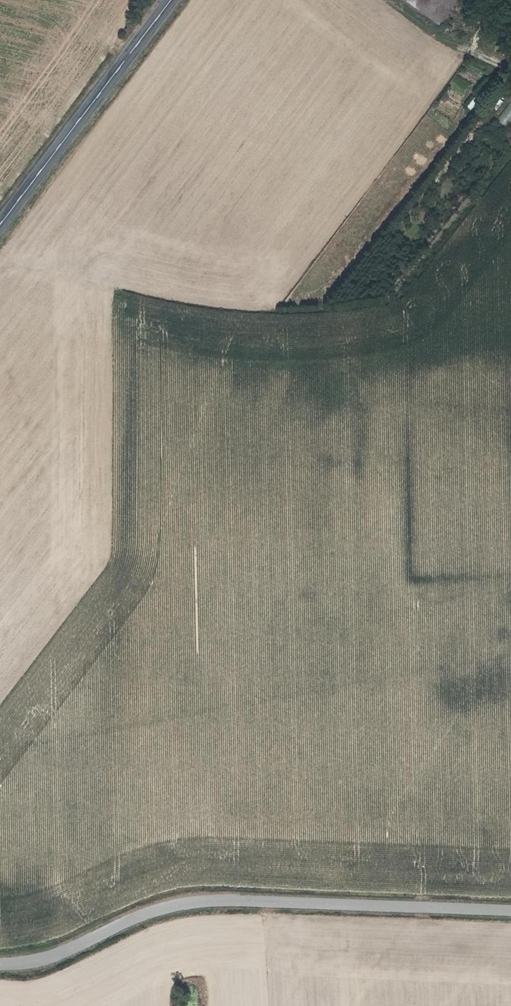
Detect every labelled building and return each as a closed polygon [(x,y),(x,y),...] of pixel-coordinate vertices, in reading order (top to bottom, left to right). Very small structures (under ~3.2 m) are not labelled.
[(496,120),(503,126),(510,116),(510,100),(496,120)]
